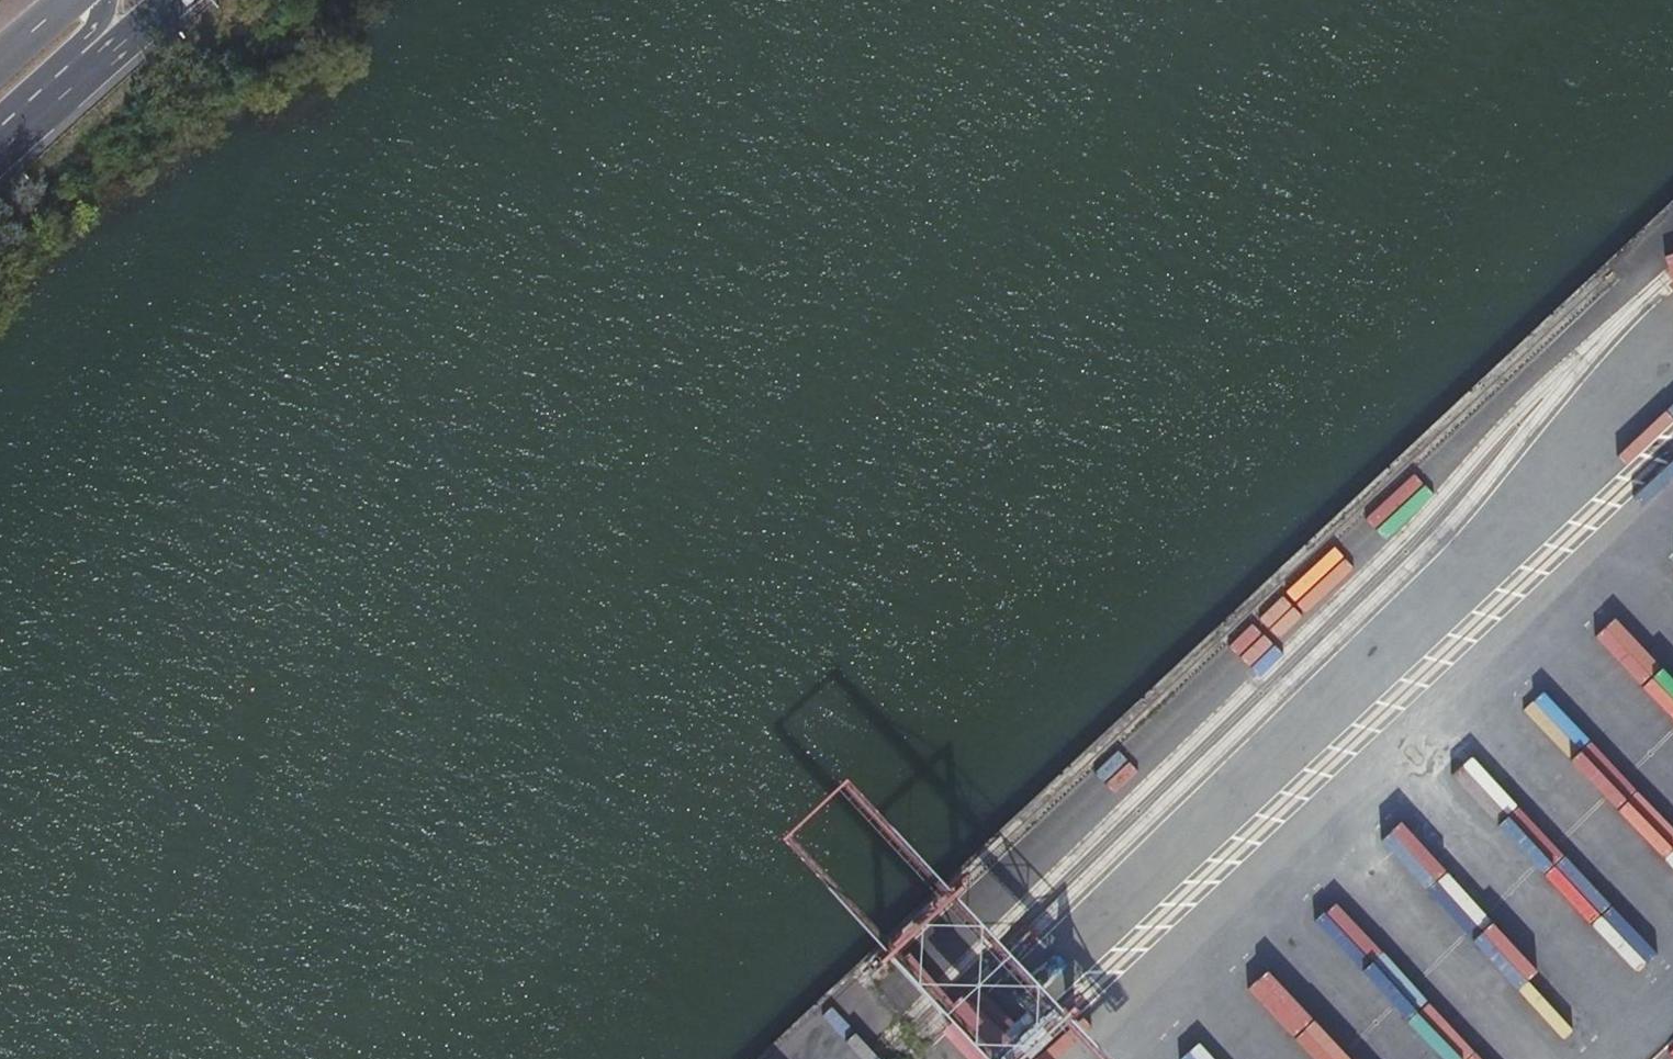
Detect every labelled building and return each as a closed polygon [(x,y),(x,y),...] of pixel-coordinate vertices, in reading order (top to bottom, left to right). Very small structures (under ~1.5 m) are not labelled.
[(1073,986),(1150,914),(1138,900),(1060,973),(1073,986)] [(1313,920),(1401,1020),(1419,1004),(1331,904),(1313,920)] [(1563,1046),(1581,1034),(1545,981),(1527,993),(1563,1046)] [(1291,1044),(1305,1058),(1345,1058),(1312,1024),(1291,1044)]
